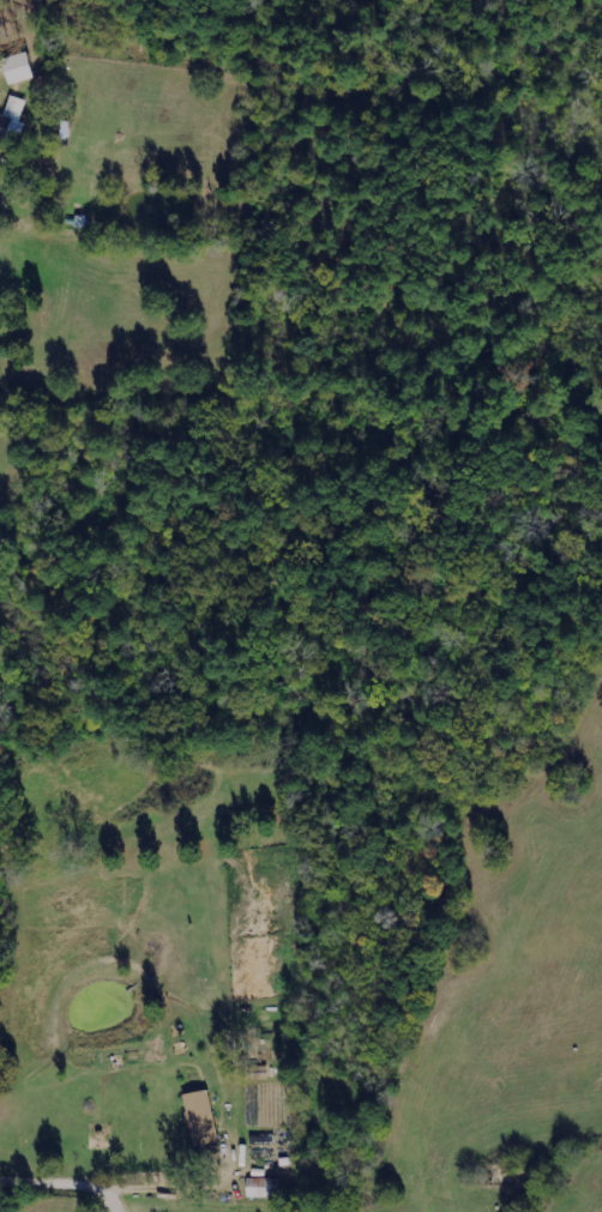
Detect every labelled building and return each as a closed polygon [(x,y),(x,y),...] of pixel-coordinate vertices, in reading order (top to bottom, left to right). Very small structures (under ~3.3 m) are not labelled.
[(14,85),(41,78),(34,52),(8,60),(14,85)] [(6,132),(0,150),(0,119),(7,98),(25,104),(14,135),(6,132)] [(180,1097),(205,1092),(215,1146),(189,1151),(180,1097)] [(243,1201),(243,1182),(276,1182),(276,1201),(243,1201)]
